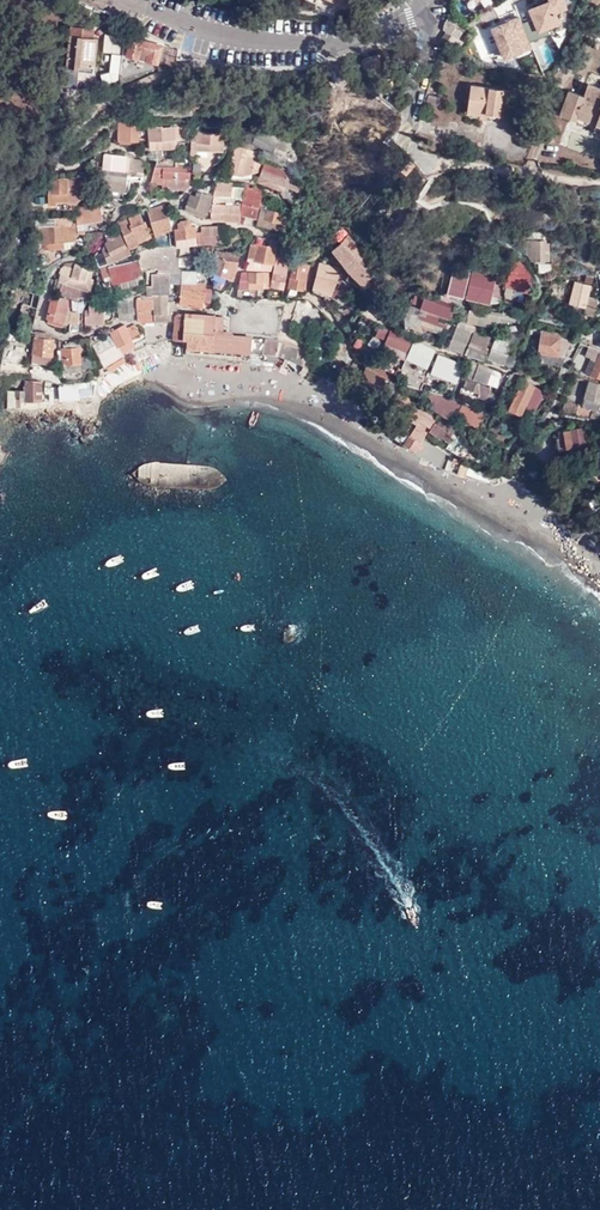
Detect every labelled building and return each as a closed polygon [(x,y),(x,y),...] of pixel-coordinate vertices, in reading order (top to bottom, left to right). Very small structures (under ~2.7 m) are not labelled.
[(563,0),(549,0),(549,2),(530,10),(534,19),(523,24),(531,42),(559,30),(567,9),(563,0)] [(500,16),(493,7),(478,17),(484,26),(500,16)] [(444,28),(444,30),(462,40),(466,33),(459,29),(460,27),(447,18),(444,28)] [(531,42),(523,24),(520,18),(493,29),(505,58),(533,47),(531,42)] [(78,64),(94,65),(97,40),(93,39),(94,29),(71,27),(67,67),(78,68),(78,64)] [(442,39),(442,41),(457,50),(463,41),(462,40),(444,30),(442,39)] [(127,55),(158,63),(162,45),(131,38),(127,55)] [(457,50),(460,56),(461,54),(467,44),(463,41),(457,50)] [(519,93),(472,85),(469,111),(516,117),(519,93)] [(597,123),(599,125),(599,89),(588,85),(583,96),(569,91),(560,115),(573,120),(575,115),(578,117),(597,123)] [(141,98),(138,90),(126,93),(129,102),(141,98)] [(230,104),(238,104),(238,94),(230,94),(230,104)] [(120,142),(140,142),(140,141),(140,133),(140,120),(119,120),(120,142)] [(257,128),(258,125),(252,123),(246,139),(250,140),(253,133),(257,135),(258,132),(257,128)] [(274,152),(271,158),(293,168),(297,159),(294,154),(288,151),(290,149),(298,152),(301,146),(299,144),(299,142),(281,134),(280,136),(258,125),(257,128),(258,132),(257,135),(253,133),(250,140),(266,148),(274,152)] [(175,144),(174,127),(161,127),(162,126),(149,127),(150,147),(175,145),(175,144)] [(367,129),(380,137),(382,135),(369,126),(367,129)] [(198,132),(196,132),(190,140),(190,156),(196,157),(196,151),(223,151),(224,135),(198,134),(198,132)] [(239,148),(234,147),(230,158),(223,166),(233,169),(239,148)] [(230,178),(251,180),(253,173),(258,173),(261,160),(261,159),(262,156),(262,155),(239,148),(233,169),(230,178)] [(262,155),(271,158),(274,152),(266,148),(262,155)] [(108,156),(107,169),(115,170),(126,171),(128,157),(126,157),(108,156)] [(136,159),(135,159),(132,157),(128,157),(126,171),(126,173),(127,174),(136,175),(136,172),(144,173),(145,163),(141,161),(136,159)] [(257,181),(277,189),(279,184),(297,190),(300,183),(292,177),(293,176),(291,175),(291,174),(288,172),(264,163),(257,181)] [(161,166),(155,166),(152,178),(160,175),(161,168),(161,166)] [(170,189),(170,191),(185,190),(186,190),(186,187),(191,187),(191,169),(161,168),(160,175),(152,178),(150,184),(162,185),(162,189),(170,189)] [(332,191),(336,185),(338,181),(321,170),(315,180),(332,191)] [(126,189),(127,174),(126,173),(115,172),(101,171),(101,180),(106,180),(105,189),(109,190),(109,188),(126,189)] [(78,175),(72,176),(73,187),(68,187),(69,200),(77,201),(79,200),(80,199),(81,196),(80,182),(78,175)] [(73,187),(72,176),(71,177),(71,176),(50,179),(51,193),(48,193),(49,205),(57,204),(57,201),(69,200),(68,187),(73,187)] [(232,202),(233,183),(217,182),(214,202),(232,202)] [(264,193),(265,191),(247,184),(246,189),(264,193)] [(161,198),(170,197),(170,191),(170,189),(162,189),(161,189),(161,198)] [(262,209),(263,209),(267,210),(268,207),(270,201),(271,194),(265,191),(264,193),(246,189),(241,215),(257,219),(259,209),(262,209)] [(203,199),(196,196),(191,195),(186,210),(206,218),(213,195),(205,194),(203,199)] [(76,218),(77,225),(84,224),(103,221),(100,199),(86,201),(79,206),(80,217),(76,218)] [(172,228),(165,205),(148,211),(156,235),(165,233),(164,231),(172,228)] [(212,220),(239,221),(241,221),(241,215),(241,205),(213,205),(213,216),(212,216),(212,220)] [(295,213),(268,207),(267,210),(291,216),(294,217),(295,213)] [(267,210),(263,209),(262,209),(259,218),(281,223),(289,225),(291,216),(267,210)] [(136,237),(149,231),(145,222),(144,222),(141,214),(119,224),(127,241),(136,237)] [(281,223),(259,218),(258,226),(280,231),(281,223)] [(178,246),(197,244),(195,227),(191,227),(190,222),(187,220),(181,221),(179,224),(180,229),(176,229),(178,246)] [(54,227),(42,228),(41,250),(74,248),(73,226),(67,226),(67,221),(54,222),(54,227)] [(217,234),(217,226),(202,226),(202,232),(197,233),(198,243),(216,244),(216,234),(217,234)] [(153,240),(149,231),(136,237),(140,245),(153,240)] [(132,254),(124,237),(122,238),(120,233),(112,237),(103,250),(109,263),(132,254)] [(533,260),(550,260),(550,244),(547,244),(547,242),(527,241),(527,250),(533,260)] [(344,243),(338,247),(344,251),(348,248),(344,243)] [(247,269),(271,270),(276,248),(251,244),(247,269)] [(350,270),(364,283),(366,281),(363,280),(356,274),(351,270),(346,263),(345,259),(344,254),(344,251),(338,247),(335,249),(350,270)] [(348,248),(344,251),(344,254),(345,259),(346,263),(351,270),(356,274),(363,280),(366,281),(369,281),(372,275),(369,272),(368,272),(367,271),(367,270),(355,256),(355,255),(348,248)] [(233,279),(239,256),(216,251),(210,271),(233,279)] [(512,264),(513,264),(527,267),(527,265),(522,258),(518,257),(514,257),(512,264)] [(109,267),(111,276),(112,283),(134,278),(140,273),(137,260),(109,267)] [(271,286),(283,289),(288,264),(277,262),(271,286)] [(309,272),(312,264),(293,262),(292,269),(309,272)] [(527,288),(531,271),(528,268),(527,267),(513,264),(510,278),(508,277),(507,284),(527,288)] [(108,265),(100,267),(103,278),(111,276),(109,267),(108,265)] [(320,269),(313,289),(332,296),(338,282),(341,268),(332,266),(331,271),(320,269)] [(449,291),(464,295),(470,273),(454,268),(449,291)] [(65,276),(61,289),(60,295),(79,300),(79,297),(89,299),(93,282),(90,281),(93,272),(82,270),(81,274),(61,269),(60,274),(65,276)] [(305,290),(309,272),(292,269),(288,287),(305,290)] [(171,283),(179,283),(180,271),(171,271),(171,283)] [(467,297),(490,302),(496,276),(473,272),(467,297)] [(249,288),(269,288),(269,273),(250,273),(249,288)] [(152,286),(146,286),(147,296),(152,296),(152,294),(170,294),(169,275),(158,275),(152,275),(152,286)] [(587,275),(585,284),(587,284),(593,285),(595,276),(587,275)] [(206,299),(206,302),(210,302),(212,293),(204,292),(206,281),(183,278),(180,296),(182,296),(206,299)] [(570,304),(586,307),(589,297),(590,291),(586,290),(587,284),(585,284),(576,281),(570,304)] [(54,288),(52,296),(59,298),(60,295),(61,289),(54,288)] [(450,318),(451,317),(456,306),(426,294),(420,313),(421,317),(446,326),(446,324),(450,318)] [(155,320),(170,320),(171,311),(174,310),(174,309),(177,309),(176,302),(168,303),(168,295),(152,296),(152,299),(155,320)] [(52,296),(51,296),(50,302),(52,302),(49,319),(49,322),(63,326),(64,323),(65,323),(69,307),(71,308),(68,300),(59,298),(52,296)] [(180,304),(204,309),(205,302),(206,302),(206,299),(182,296),(181,297),(180,304)] [(589,297),(586,307),(585,314),(595,316),(597,305),(599,299),(590,297),(589,297)] [(136,300),(137,321),(155,320),(152,299),(136,300)] [(118,301),(120,320),(134,320),(132,300),(124,300),(118,301)] [(103,305),(90,306),(89,311),(86,311),(85,312),(85,325),(104,324),(103,305)] [(173,340),(182,343),(183,336),(185,314),(178,313),(175,316),(175,324),(173,340)] [(182,349),(185,349),(188,349),(234,354),(250,356),(250,353),(252,337),(222,334),(213,333),(215,315),(185,314),(183,336),(182,343),(182,349)] [(213,333),(222,334),(222,316),(215,315),(213,333)] [(455,321),(454,322),(455,323),(454,324),(458,326),(453,337),(467,343),(471,331),(473,331),(475,326),(461,320),(458,320),(455,321)] [(147,346),(148,346),(155,344),(164,342),(172,340),(173,323),(164,323),(155,325),(154,325),(154,327),(147,328),(147,346)] [(128,328),(126,325),(124,325),(111,333),(112,335),(119,347),(123,354),(137,345),(133,338),(140,333),(135,324),(128,328)] [(467,352),(484,358),(487,350),(484,349),(491,332),(480,328),(479,330),(476,329),(467,352)] [(403,357),(407,358),(409,354),(406,352),(412,339),(392,330),(385,349),(403,357)] [(539,352),(541,353),(563,356),(564,354),(572,340),(562,336),(563,334),(542,331),(539,352)] [(44,333),(35,332),(32,361),(51,363),(53,340),(51,340),(51,336),(44,333)] [(511,347),(515,348),(518,339),(508,337),(498,333),(488,358),(504,364),(511,347)] [(107,369),(108,368),(125,359),(126,358),(123,354),(119,347),(112,335),(93,346),(107,369)] [(250,353),(252,353),(260,354),(263,354),(265,339),(252,337),(250,353)] [(467,343),(453,337),(450,345),(464,350),(467,343)] [(265,339),(263,354),(277,355),(279,341),(277,340),(265,339)] [(428,368),(436,350),(430,348),(415,340),(409,354),(407,358),(405,363),(425,372),(427,368),(428,368)] [(430,348),(436,350),(437,350),(416,340),(415,340),(430,348)] [(70,342),(67,344),(67,345),(67,347),(65,348),(65,356),(62,356),(64,371),(83,369),(83,368),(82,361),(80,346),(78,346),(77,341),(70,342)] [(298,358),(305,360),(304,356),(302,347),(279,341),(277,355),(287,359),(297,363),(298,358)] [(585,356),(590,358),(594,350),(589,348),(585,356)] [(251,364),(251,362),(252,353),(250,353),(250,356),(234,354),(188,349),(187,357),(251,364)] [(585,371),(591,373),(599,352),(594,350),(590,358),(585,371)] [(591,373),(599,377),(599,352),(591,373)] [(563,356),(541,353),(540,361),(561,364),(563,356)] [(435,371),(432,371),(431,372),(457,382),(465,365),(441,354),(435,371)] [(439,354),(432,371),(435,371),(441,354),(439,354)] [(297,363),(304,366),(306,364),(305,361),(305,360),(298,358),(297,363)] [(127,362),(127,361),(125,359),(108,368),(109,371),(110,372),(119,367),(127,362)] [(485,365),(472,362),(467,376),(488,383),(491,374),(494,375),(496,369),(485,365)] [(387,382),(388,380),(391,375),(370,363),(366,370),(387,382)] [(50,381),(63,384),(62,370),(33,368),(30,370),(33,375),(37,377),(45,380),(50,381)] [(363,375),(384,387),(387,382),(366,370),(363,375)] [(480,396),(487,399),(491,390),(491,387),(469,379),(466,388),(481,394),(480,396)] [(383,388),(392,393),(397,385),(388,380),(387,382),(384,387),(383,388)] [(43,402),(42,381),(35,382),(26,382),(26,402),(27,403),(41,402),(42,402),(43,402)] [(524,382),(522,386),(525,388),(526,385),(533,388),(532,391),(533,392),(534,392),(536,387),(524,382)] [(585,397),(599,401),(599,385),(589,382),(585,397)] [(49,401),(50,401),(50,399),(93,396),(92,384),(52,387),(52,396),(49,396),(49,401)] [(510,409),(522,416),(524,412),(531,415),(533,411),(537,402),(530,399),(529,399),(533,392),(532,391),(533,388),(526,385),(525,388),(522,386),(510,409)] [(487,399),(494,402),(496,393),(491,390),(487,399)] [(585,397),(583,405),(599,410),(599,408),(599,401),(585,397)] [(392,406),(381,401),(375,410),(385,416),(389,410),(392,406)] [(462,419),(479,427),(485,414),(468,406),(462,419)] [(389,410),(385,416),(399,423),(402,418),(389,410)] [(431,427),(438,417),(427,410),(420,420),(431,427)] [(536,412),(534,412),(533,411),(531,415),(524,412),(522,416),(521,418),(531,422),(536,412)] [(430,431),(439,438),(441,436),(449,441),(456,429),(438,418),(430,431)] [(415,427),(426,434),(428,433),(431,427),(420,420),(418,423),(415,427)] [(403,444),(415,453),(426,434),(415,427),(415,428),(405,422),(400,431),(409,437),(403,444)] [(570,430),(572,448),(587,445),(585,428),(570,430)] [(395,438),(403,444),(409,437),(400,431),(395,438)] [(447,447),(458,454),(463,446),(452,439),(447,447)] [(599,470),(599,448),(592,453),(592,459),(599,470)] [(471,464),(468,475),(471,476),(471,474),(481,477),(488,476),(489,470),(482,468),(471,464)] [(559,475),(565,487),(580,480),(574,468),(559,475)] [(580,480),(565,487),(568,493),(583,485),(580,480)]
